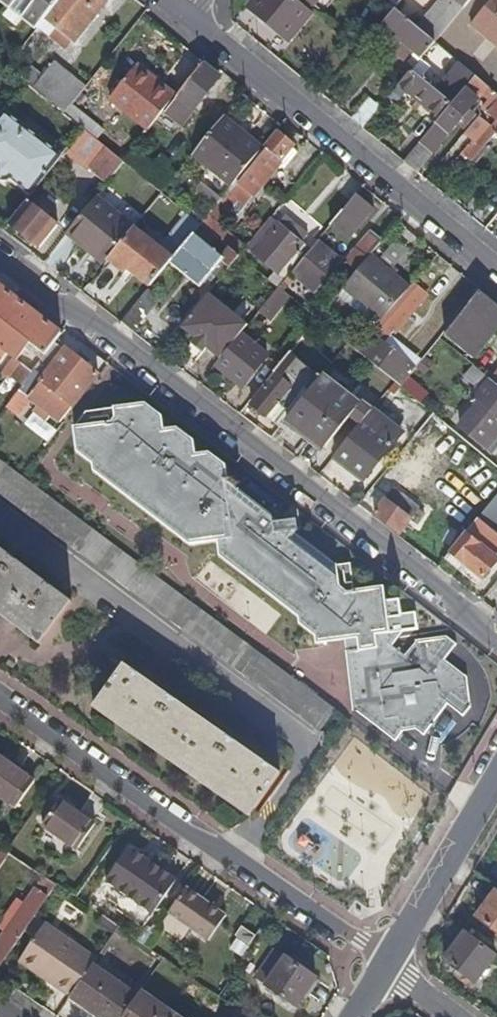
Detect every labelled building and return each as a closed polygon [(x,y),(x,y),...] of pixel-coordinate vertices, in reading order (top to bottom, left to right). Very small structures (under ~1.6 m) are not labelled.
[(7,8),(22,20),(34,30),(37,27),(43,19),(58,0),(0,0),(0,3),(7,8)] [(103,0),(58,0),(43,19),(72,42),(104,1),(103,0)] [(310,12),(295,0),(254,0),(247,9),(286,40),(310,12)] [(417,28),(434,41),(468,0),(441,0),(417,28)] [(468,24),(496,48),(496,0),(488,0),(468,24)] [(22,20),(7,8),(1,16),(15,27),(22,20)] [(414,50),(422,56),(434,41),(417,28),(394,8),(382,23),(402,40),(393,50),(405,61),(414,50)] [(72,42),(43,19),(37,27),(66,50),(72,42)] [(439,78),(459,94),(474,75),(434,41),(422,56),(430,63),(419,77),(431,87),(439,78)] [(430,63),(422,56),(411,70),(419,77),(430,63)] [(31,69),(22,81),(24,82),(44,98),(63,114),(70,106),(83,89),(52,64),(42,78),(31,69)] [(106,99),(146,131),(174,96),(134,64),(106,99)] [(180,125),(218,78),(202,66),(164,112),(180,125)] [(431,87),(419,77),(411,70),(398,85),(439,118),(459,94),(439,78),(431,87)] [(464,170),(496,130),(496,94),(474,75),(459,94),(439,118),(403,161),(416,172),(459,120),(465,112),(476,100),(484,106),(479,112),(493,124),(487,132),(485,131),(467,153),(464,150),(454,162),(464,170)] [(367,98),(350,119),(362,128),(379,108),(367,98)] [(101,131),(70,106),(63,114),(82,130),(94,140),(101,131)] [(1,111),(60,157),(67,148),(27,117),(23,122),(4,107),(1,111)] [(1,111),(0,112),(0,170),(30,194),(60,157),(1,111)] [(471,117),(465,112),(459,120),(465,124),(471,117)] [(162,114),(152,126),(168,139),(178,126),(162,114)] [(234,130),(237,127),(223,116),(191,154),(230,186),(259,151),(234,130)] [(262,147),(237,127),(234,130),(259,151),(262,147)] [(277,165),(290,148),(292,146),(274,132),(262,147),(259,151),(230,186),(216,203),(226,211),(232,216),(243,204),(244,205),(277,165)] [(297,154),(290,148),(277,165),(284,170),(297,154)] [(93,172),(105,182),(121,162),(109,152),(93,172)] [(151,164),(161,172),(170,162),(159,154),(151,164)] [(0,170),(0,177),(27,197),(30,194),(0,170)] [(372,208),(355,193),(355,194),(341,210),(329,224),(346,238),(360,221),(361,221),(372,208)] [(117,214),(95,197),(92,201),(114,218),(117,214)] [(92,201),(91,200),(65,231),(67,232),(92,201)] [(55,225),(24,201),(6,224),(38,248),(55,225)] [(129,231),(114,218),(92,201),(67,232),(92,252),(104,262),(106,259),(129,231)] [(216,223),(226,211),(216,203),(207,215),(216,223)] [(157,248),(132,228),(129,231),(106,259),(124,274),(127,270),(149,287),(168,262),(192,233),(199,225),(185,214),(157,248)] [(245,246),(216,223),(207,215),(199,225),(230,249),(238,256),(245,246)] [(254,254),(284,279),(287,275),(290,271),(302,256),(309,248),(301,242),(279,223),(270,216),(245,246),(254,254)] [(307,234),(285,216),(279,223),(301,242),(307,234)] [(222,258),(230,249),(199,225),(192,233),(222,258)] [(350,266),(356,271),(367,257),(369,254),(381,240),(371,231),(356,248),(345,261),(350,266)] [(92,252),(67,232),(64,235),(89,255),(92,252)] [(222,258),(192,233),(168,262),(199,287),(216,266),(220,269),(224,264),(228,268),(238,256),(230,249),(222,258)] [(396,239),(380,256),(393,269),(409,251),(396,239)] [(337,261),(315,242),(309,248),(302,256),(290,271),(313,290),(337,261)] [(254,254),(245,246),(238,256),(247,263),(254,254)] [(408,287),(369,254),(367,257),(356,271),(348,279),(341,288),(380,320),(392,306),(408,287)] [(356,271),(350,266),(343,274),(348,279),(356,271)] [(348,279),(343,274),(341,273),(332,283),(339,290),(341,288),(348,279)] [(293,280),(287,275),(284,279),(277,287),(283,292),(293,280)] [(425,293),(412,282),(408,287),(392,306),(404,317),(425,293)] [(44,355),(53,343),(60,333),(0,287),(0,363),(7,355),(18,363),(28,351),(32,346),(44,355)] [(264,320),(285,294),(283,292),(277,287),(257,311),(255,314),(264,320)] [(239,333),(246,325),(208,293),(180,328),(193,339),(205,348),(218,359),(239,333)] [(465,351),(496,307),(496,306),(479,293),(446,337),(465,351)] [(148,311),(137,302),(119,323),(131,332),(148,311)] [(406,318),(404,317),(392,306),(380,320),(371,331),(416,368),(422,360),(392,335),(406,318)] [(352,328),(342,340),(347,344),(353,349),(363,338),(352,328)] [(416,368),(371,331),(355,350),(362,356),(394,382),(400,387),(416,368)] [(267,355),(239,333),(218,359),(214,364),(229,376),(240,363),(252,373),(267,355)] [(193,339),(189,344),(200,354),(205,348),(193,339)] [(40,360),(31,372),(40,379),(31,391),(30,393),(27,398),(58,422),(96,374),(63,348),(62,350),(53,343),(44,355),(40,360)] [(352,369),(362,356),(355,350),(353,349),(347,344),(337,357),(352,369)] [(28,351),(40,360),(44,355),(32,346),(28,351)] [(268,416),(281,426),(286,420),(319,379),(288,354),(271,375),(274,377),(251,405),(267,418),(268,416)] [(496,432),(496,385),(488,378),(460,355),(452,365),(480,388),(472,399),(479,405),(460,429),(490,453),(496,443),(496,434),(496,433),(496,432)] [(252,373),(240,363),(229,376),(241,386),(252,373)] [(11,378),(21,386),(31,372),(20,365),(11,378)] [(488,378),(496,385),(496,367),(488,378)] [(40,379),(31,372),(21,386),(30,393),(31,391),(40,379)] [(356,409),(319,379),(286,420),(324,450),(356,409)] [(143,404),(114,408),(116,422),(74,428),(77,451),(93,462),(93,469),(191,542),(219,537),(221,554),(298,620),(300,627),(316,639),(317,646),(347,642),(354,710),(395,740),(403,730),(416,729),(424,735),(447,703),(463,715),(469,706),(466,678),(443,661),(455,645),(445,638),(416,642),(404,657),(389,646),(388,634),(417,629),(415,613),(399,615),(397,601),(383,602),(381,589),(353,592),(349,564),(335,566),(293,535),(297,530),(295,519),(280,522),(236,488),(240,484),(224,472),(224,464),(209,453),(194,456),(192,441),(176,428),(162,431),(160,417),(143,404)] [(85,412),(74,428),(116,422),(114,408),(85,412)] [(401,431),(372,409),(334,456),(363,480),(401,431)] [(454,469),(466,455),(473,446),(432,413),(414,437),(454,469)] [(496,479),(496,466),(473,446),(466,455),(496,480),(496,479)] [(318,730),(333,708),(22,477),(0,460),(0,493),(318,730)] [(394,492),(386,502),(383,501),(372,514),(398,535),(417,510),(394,492)] [(496,508),(496,492),(486,505),(494,511),(496,508)] [(472,523),(449,552),(463,564),(482,579),(496,561),(492,558),(496,552),(496,544),(472,523)] [(43,640),(70,603),(0,551),(0,614),(40,644),(43,640)] [(463,564),(449,552),(444,559),(458,570),(463,564)] [(488,591),(496,597),(496,580),(488,591)] [(249,816),(259,801),(278,774),(123,666),(108,689),(99,702),(94,710),(249,816)] [(14,806),(32,780),(0,758),(0,796),(14,806)] [(58,799),(40,825),(75,849),(93,823),(58,799)] [(8,852),(5,850),(0,847),(0,864),(8,852)] [(174,880),(132,850),(109,883),(151,912),(174,880)] [(0,939),(0,967),(56,885),(43,876),(17,914),(5,932),(0,939)] [(167,913),(187,927),(206,941),(225,915),(184,887),(167,913)] [(494,890),(475,917),(496,934),(496,891),(494,890)] [(5,932),(17,914),(10,909),(0,924),(0,929),(5,932)] [(187,927),(167,913),(158,926),(178,940),(187,927)] [(95,925),(111,937),(117,928),(101,916),(95,925)] [(54,990),(68,999),(69,997),(91,965),(95,960),(43,925),(17,964),(39,980),(42,976),(56,986),(54,990)] [(228,949),(242,958),(256,937),(241,926),(234,936),(236,937),(228,949)] [(112,950),(124,932),(117,928),(111,937),(105,945),(112,950)] [(473,982),(493,955),(464,932),(443,960),(473,982)] [(257,981),(268,989),(287,960),(276,953),(257,981)] [(287,960),(268,989),(296,1008),(315,979),(287,960)] [(91,965),(69,997),(98,1016),(121,1016),(136,996),(91,965)] [(42,976),(39,980),(54,990),(56,986),(42,976)] [(140,990),(136,996),(121,1016),(178,1016),(140,990)]
